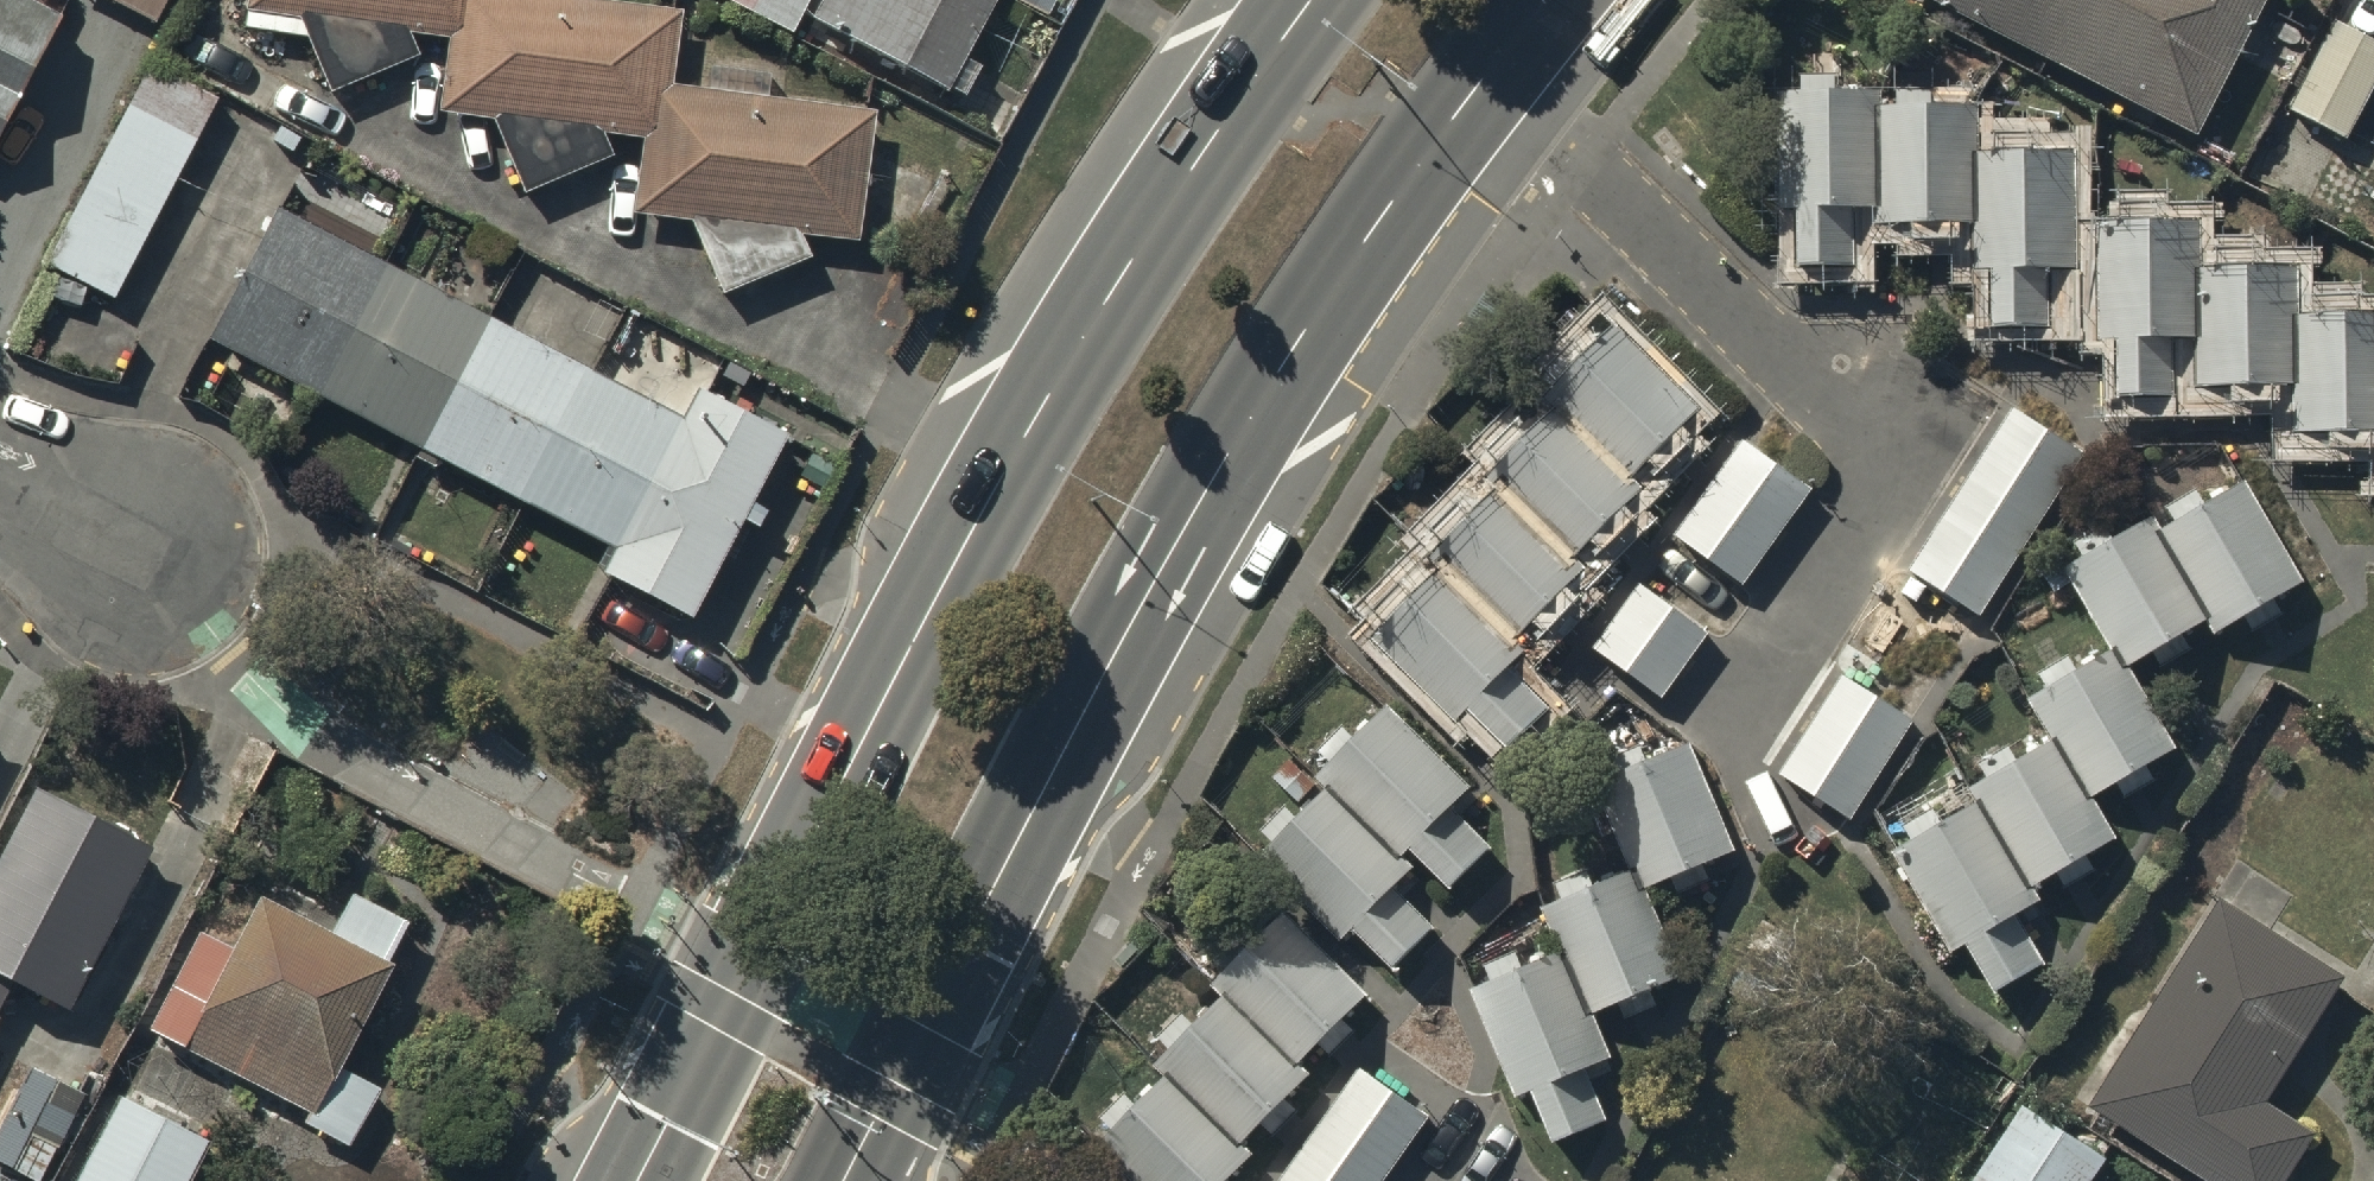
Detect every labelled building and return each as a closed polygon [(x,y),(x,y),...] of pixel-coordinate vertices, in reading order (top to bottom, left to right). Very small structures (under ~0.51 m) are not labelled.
[(8,0),(0,0),(0,142),(60,27),(8,0)] [(159,28),(173,0),(101,0),(159,28)] [(466,37),(471,0),(264,0),(262,16),(309,23),(344,99),(420,64),(415,30),(466,37)] [(661,136),(666,99),(676,25),(495,0),(471,0),(466,37),(455,114),(502,121),(537,197),(614,163),(608,129),(661,136)] [(791,37),(812,0),(725,0),(791,37)] [(1004,0),(832,0),(819,26),(955,96),(1004,0)] [(2078,0),(1944,0),(2050,54),(2078,0)] [(2050,54),(2198,128),(2261,0),(2078,0),(2050,54)] [(2333,13),(2290,98),(2347,127),(2373,74),(2373,34),(2333,13)] [(221,108),(162,78),(59,278),(118,309),(221,108)] [(1847,196),(1878,196),(1876,100),(1876,83),(1773,85),(1775,202),(1794,201),(1795,257),(1848,256),(1847,196)] [(802,231),(856,239),(871,128),(666,99),(661,136),(649,217),(697,224),(731,300),(808,265),(802,231)] [(1878,213),(1972,211),(1972,143),(1973,99),(1876,100),(1878,196),(1878,213)] [(2046,263),(2076,263),(2076,143),(1972,143),(1972,211),(1972,262),(1991,262),(1991,320),(2046,320),(2046,263)] [(2170,333),(2196,333),(2196,262),(2196,217),(2096,217),(2096,332),(2114,332),(2114,390),(2170,390),(2170,333)] [(319,400),(386,275),(277,218),(210,343),(319,400)] [(2196,380),(2296,379),(2296,311),(2294,262),(2196,262),(2196,333),(2196,380)] [(418,452),(485,327),(386,275),(319,400),(418,452)] [(2373,424),(2373,310),(2296,311),(2296,379),(2297,425),(2373,424)] [(1629,474),(1701,402),(1615,317),(1543,389),(1554,400),(1629,474)] [(529,510),(595,385),(485,327),(418,452),(529,510)] [(626,561),(692,436),(595,385),(529,510),(626,561)] [(1571,553),(1638,482),(1629,474),(1554,400),(1485,473),(1493,481),(1571,553)] [(2084,451),(2012,403),(1906,563),(1978,610),(2084,451)] [(781,450),(705,410),(692,436),(626,561),(613,586),(689,625),(781,450)] [(1811,483),(1741,432),(1671,528),(1742,579),(1811,483)] [(2213,627),(2302,578),(2244,474),(2155,523),(2207,616),(2213,627)] [(1516,631),(1582,560),(1571,553),(1493,481),(1428,550),(1437,559),(1516,631)] [(2125,663),(2207,616),(2155,523),(2149,512),(2065,561),(2111,640),(2125,663)] [(1504,663),(1525,642),(1516,631),(1437,559),(1368,629),(1456,715),(1467,704),(1503,739),(1542,700),(1504,663)] [(1710,630),(1638,578),(1591,643),(1663,694),(1710,630)] [(2087,793),(2172,741),(2125,663),(2111,640),(2025,692),(2049,731),(2087,793)] [(1915,715),(1841,669),(1778,768),(1852,814),(1915,715)] [(1452,802),(1472,781),(1386,699),(1316,772),(1324,775),(1401,849),(1409,841),(1451,882),(1492,840),(1452,802)] [(2029,881),(2112,830),(2087,793),(2049,731),(1967,780),(1976,795),(2029,881)] [(1641,883),(1736,844),(1691,733),(1595,772),(1632,861),(1641,883)] [(1314,780),(1289,755),(1273,772),(1298,797),(1314,780)] [(1395,881),(1414,861),(1401,849),(1324,775),(1254,848),(1343,933),(1354,922),(1397,963),(1437,921),(1395,881)] [(36,784),(0,856),(0,990),(12,965),(66,992),(143,837),(36,784)] [(2013,908),(2037,894),(2029,881),(1976,795),(1889,845),(1949,948),(1965,939),(1993,987),(2043,958),(2013,908)] [(1589,1008),(1678,969),(1641,883),(1632,861),(1541,901),(1560,943),(1589,1008)] [(331,927),(270,896),(244,946),(206,927),(158,1020),(313,1100),(408,914),(353,885),(331,927)] [(2218,890),(2084,1102),(2210,1180),(2277,1180),(2313,1125),(2268,1097),(2348,971),(2218,890)] [(1296,1061),(1368,988),(1283,906),(1211,979),(1223,990),(1296,1061)] [(1584,1062),(1608,1052),(1589,1008),(1560,943),(1467,981),(1513,1091),(1531,1084),(1551,1133),(1605,1111),(1584,1062)] [(1238,1138),(1306,1068),(1296,1061),(1223,990),(1156,1058),(1165,1066),(1238,1138)] [(0,1130),(0,1168),(24,1180),(41,1180),(57,1152),(61,1154),(88,1102),(80,1098),(92,1076),(33,1045),(21,1068),(30,1072),(0,1130)] [(1360,1059),(1272,1180),(1381,1180),(1432,1111),(1360,1059)] [(1251,1149),(1238,1138),(1165,1066),(1094,1140),(1137,1180),(1220,1180),(1251,1149)] [(117,1089),(70,1180),(181,1180),(205,1134),(117,1089)] [(2024,1100),(1970,1180),(2084,1180),(2104,1152),(2024,1100)]
